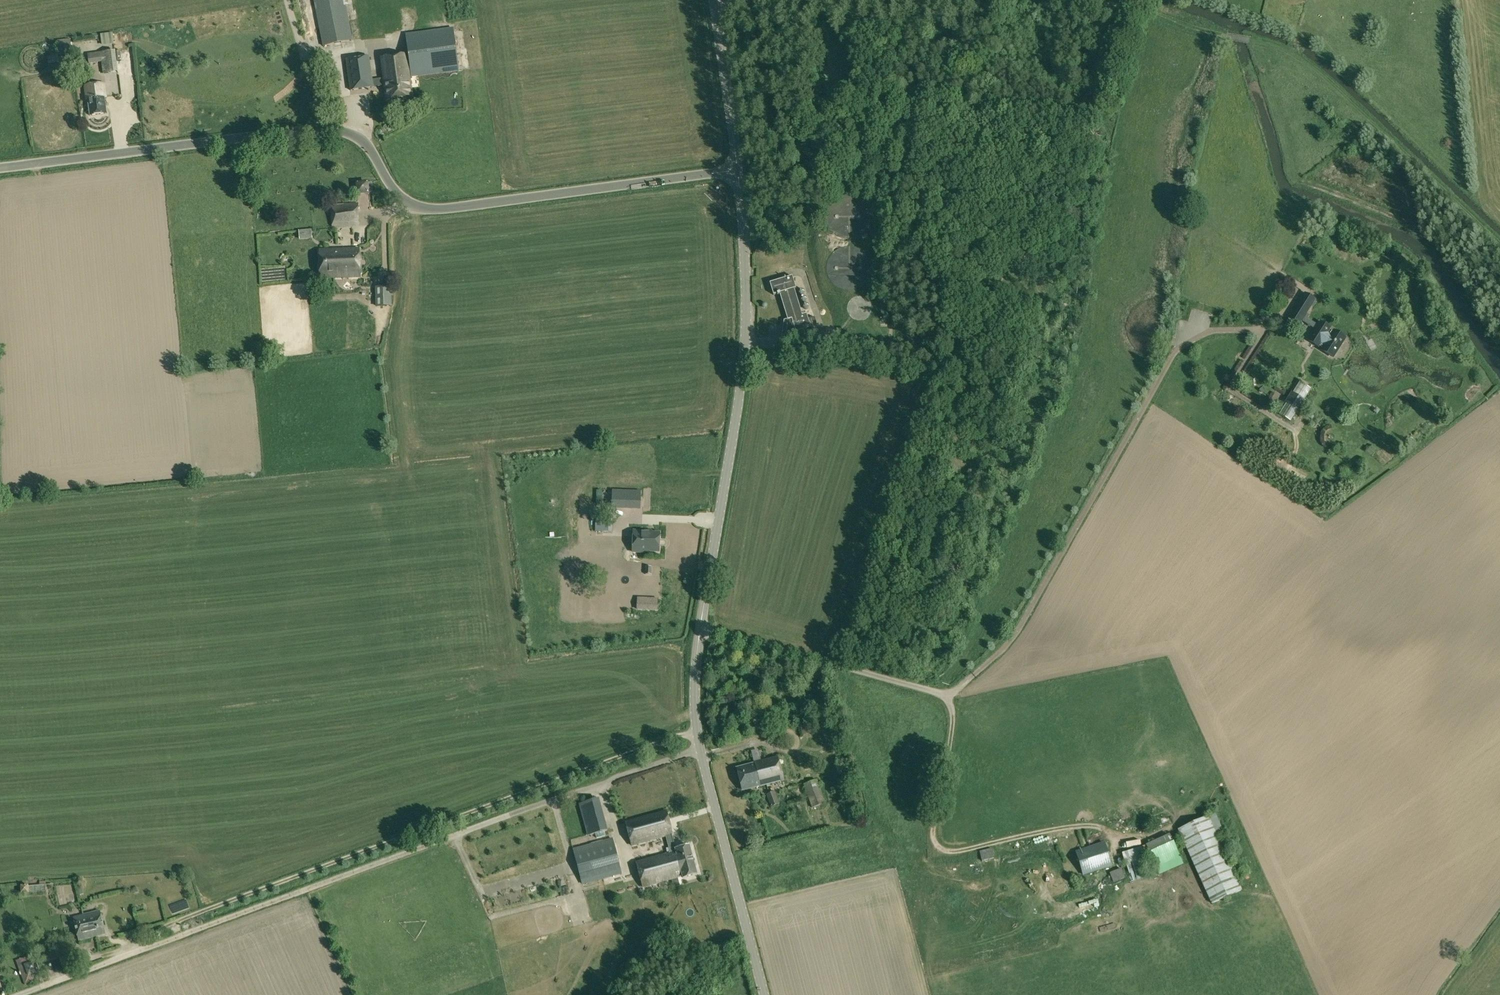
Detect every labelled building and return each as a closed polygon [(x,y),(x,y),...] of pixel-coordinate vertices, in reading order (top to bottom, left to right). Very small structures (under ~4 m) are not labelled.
[(353,40),(345,0),(313,0),(322,46),(353,40)] [(407,55),(411,78),(459,71),(453,28),(406,35),(409,55),(407,55)] [(99,31),(100,42),(115,41),(115,30),(99,31)] [(71,45),(58,47),(59,55),(72,54),(71,45)] [(103,74),(109,73),(106,51),(88,54),(89,64),(102,62),(103,74)] [(413,97),(411,78),(407,55),(381,59),(384,78),(372,80),(369,57),(346,60),(351,91),(373,88),(373,87),(384,85),(387,100),(413,97)] [(85,86),(86,100),(88,100),(90,116),(107,114),(105,98),(106,98),(105,84),(85,86)] [(353,184),(354,194),(373,192),(372,183),(353,184)] [(869,220),(870,216),(869,212),(868,208),(866,205),(864,202),(861,199),(858,197),(854,195),(850,195),(846,195),(842,195),(838,197),(835,199),(832,202),(829,205),(827,209),(826,212),(826,216),(826,220),(827,224),(829,228),(832,231),(835,234),(838,236),(842,237),(846,238),(850,238),(854,237),(858,236),(861,234),(864,231),(866,228),(868,224),(869,220)] [(359,227),(358,204),(331,206),(332,230),(359,227)] [(311,229),(298,230),(299,239),(312,238),(311,229)] [(870,272),(870,268),(870,264),(869,260),(867,257),(865,253),(862,251),(858,248),(854,247),(850,246),(846,246),(842,247),(839,248),(835,251),(832,253),(830,257),(828,260),(827,264),(826,268),(827,272),(828,276),(830,280),(832,283),(835,286),(839,288),(842,289),(846,290),(850,290),(854,289),(858,288),(862,286),(865,283),(867,280),(869,276),(870,272)] [(342,250),(343,278),(360,277),(359,249),(342,250)] [(320,278),(343,278),(342,250),(319,250),(320,278)] [(814,317),(808,319),(806,314),(802,315),(794,289),(796,288),(792,276),(770,283),(773,295),(777,294),(777,296),(780,295),(788,321),(785,322),(784,329),(783,334),(787,335),(797,336),(796,332),(810,328),(812,334),(819,332),(814,317)] [(1291,303),(1293,289),(1284,287),(1281,301),(1291,303)] [(392,307),(391,288),(375,288),(376,307),(392,307)] [(1315,300),(1305,293),(1299,302),(1310,308),(1315,300)] [(872,311),(872,308),(872,306),(871,304),(870,302),(869,300),(867,298),(865,297),(863,296),(861,296),(859,296),(856,296),(854,297),(852,298),(851,300),(849,302),(848,304),(848,306),(847,308),(848,311),(848,313),(849,315),(851,317),(852,318),(854,319),(856,320),(859,321),(861,321),(863,320),(865,319),(867,318),(869,317),(870,315),(871,313),(872,311)] [(1310,308),(1299,302),(1294,310),(1305,317),(1310,308)] [(1302,320),(1305,317),(1294,310),(1289,318),(1300,325),(1301,323),(1302,320)] [(1300,325),(1289,318),(1285,324),(1296,331),(1300,325)] [(1309,340),(1317,346),(1318,347),(1319,346),(1321,343),(1323,344),(1325,346),(1323,349),(1322,351),(1333,357),(1341,345),(1345,338),(1343,337),(1334,331),(1334,332),(1330,329),(1320,322),(1309,340)] [(1293,393),(1304,400),(1311,389),(1299,382),(1292,393),(1293,393)] [(1305,401),(1304,401),(1304,400),(1293,393),(1292,393),(1285,403),(1286,403),(1297,411),(1298,412),(1305,401)] [(1297,411),(1286,403),(1279,414),(1290,422),(1297,411)] [(612,507),(640,508),(640,492),(613,491),(612,507)] [(606,531),(606,518),(596,518),(596,531),(606,531)] [(651,531),(651,530),(633,529),(632,551),(649,551),(649,550),(659,550),(660,531),(651,531)] [(630,581),(643,579),(641,564),(627,566),(630,581)] [(615,579),(601,580),(601,595),(615,594),(615,579)] [(638,611),(658,613),(659,600),(639,599),(638,611)] [(605,603),(606,615),(621,614),(620,602),(605,603)] [(754,763),(737,768),(743,791),(760,787),(783,781),(777,757),(754,763)] [(804,785),(812,809),(825,804),(817,780),(804,785)] [(775,792),(766,795),(771,808),(780,804),(775,792)] [(596,834),(604,832),(608,831),(599,798),(578,804),(587,836),(596,834)] [(762,799),(757,802),(761,809),(766,806),(762,799)] [(636,862),(643,887),(682,877),(683,878),(697,874),(689,846),(675,850),(671,834),(672,834),(666,812),(625,822),(631,845),(665,836),(670,853),(636,862)] [(1242,891),(1215,832),(1221,829),(1214,813),(1208,816),(1177,830),(1211,903),(1242,891)] [(1171,833),(1175,841),(1180,839),(1175,831),(1171,833)] [(1131,881),(1147,876),(1144,867),(1154,863),(1159,875),(1183,864),(1169,834),(1146,845),(1146,846),(1122,853),(1131,881)] [(1122,840),(1124,845),(1140,842),(1139,836),(1122,840)] [(622,874),(613,838),(573,849),(582,885),(622,874)] [(1105,843),(1076,852),(1083,875),(1112,866),(1105,843)] [(982,861),(994,858),(992,849),(980,852),(982,861)] [(1113,881),(1124,877),(1121,868),(1110,873),(1113,881)] [(21,893),(29,893),(29,892),(28,886),(28,885),(20,886),(21,893)] [(100,911),(73,918),(79,941),(105,934),(100,911)] [(62,966),(76,962),(73,951),(59,955),(62,966)] [(41,979),(32,955),(15,961),(25,985),(41,979)]
